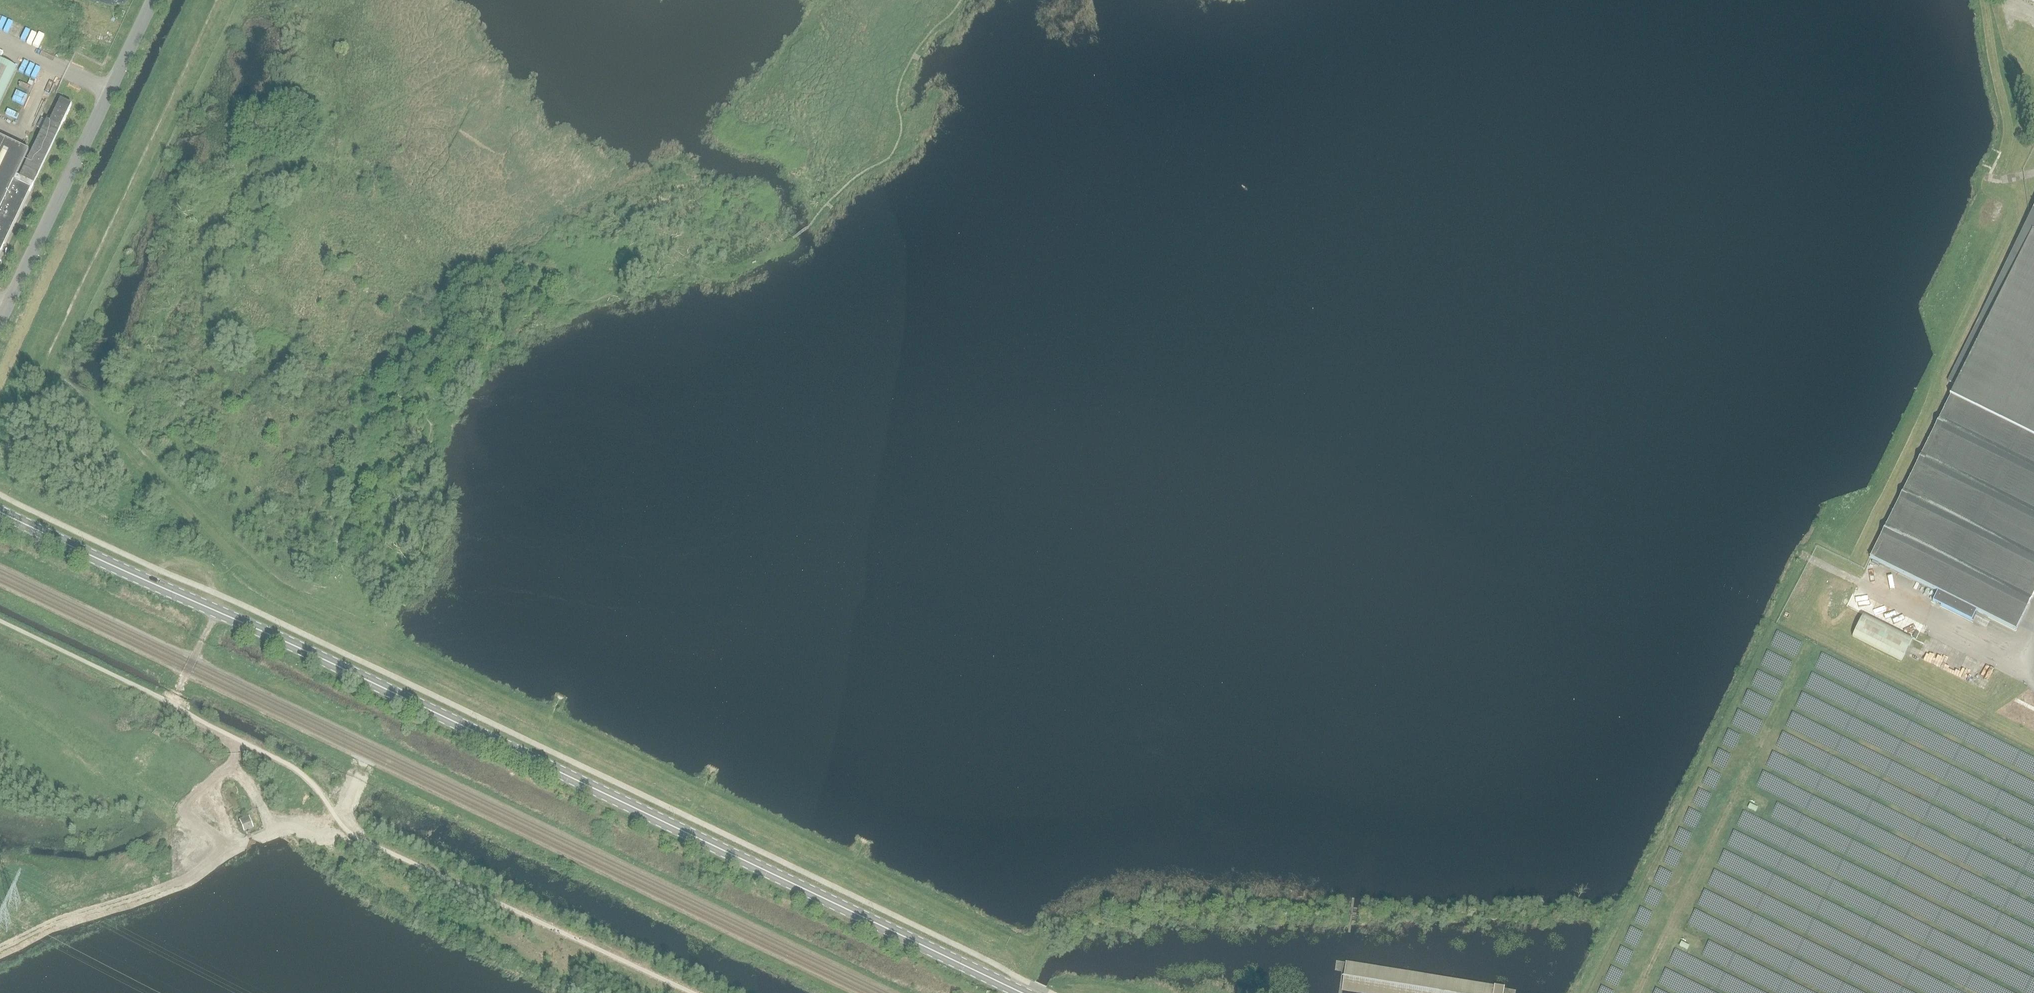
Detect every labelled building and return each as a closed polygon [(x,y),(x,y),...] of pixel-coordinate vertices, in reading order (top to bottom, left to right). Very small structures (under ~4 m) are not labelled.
[(0,60),(0,104),(17,68),(0,60)] [(28,151),(0,138),(0,250),(0,249),(1,249),(4,243),(3,243),(28,191),(30,191),(71,105),(59,99),(48,121),(45,120),(18,177),(16,177),(28,151)] [(1871,559),(1937,592),(1937,593),(1932,602),(1971,621),(1976,612),(1976,611),(2015,630),(2033,593),(2033,232),(1951,397),(1874,552),(1871,559)] [(1853,636),(1902,661),(1913,639),(1864,615),(1853,636)] [(1799,626),(1796,632),(1803,636),(1806,630),(1799,626)] [(248,817),(243,819),(239,821),(244,832),(249,830),(253,828),(248,817)] [(1342,990),(1360,992),(1503,992),(1504,988),(1504,986),(1345,962),(1341,990),(1342,990)]
